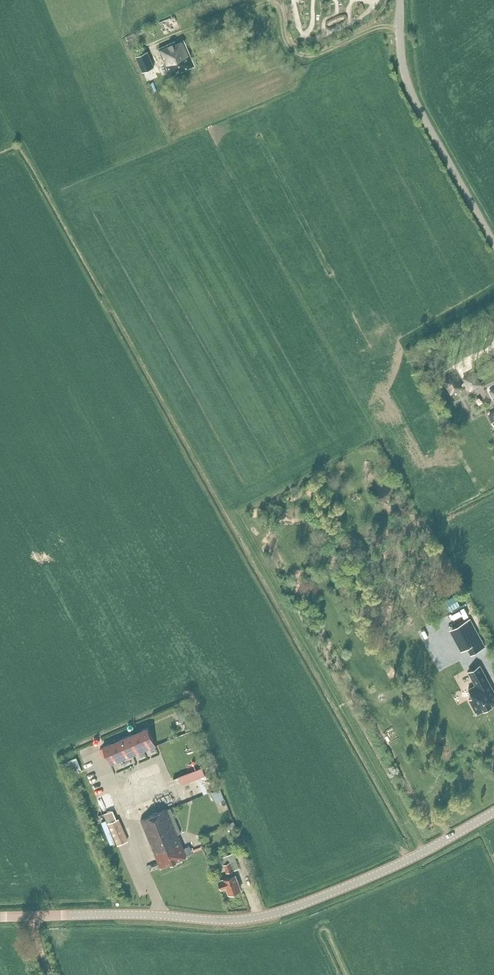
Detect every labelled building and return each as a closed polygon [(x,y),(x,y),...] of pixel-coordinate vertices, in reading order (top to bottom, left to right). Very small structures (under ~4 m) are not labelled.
[(171,75),(195,65),(184,40),(177,43),(176,41),(159,48),(171,75)] [(142,72),(154,67),(148,51),(136,56),(142,72)] [(470,390),(481,384),(475,371),(463,377),(470,390)] [(455,375),(444,380),(451,393),(462,387),(455,375)] [(452,628),(459,641),(464,650),(467,648),(471,655),(485,647),(476,630),(470,619),(452,628)] [(480,666),(469,672),(476,685),(469,689),(473,697),(469,699),(477,712),(476,712),(477,714),(493,704),(493,691),(480,666)] [(103,747),(103,748),(100,750),(103,757),(107,755),(111,765),(155,746),(147,727),(103,747)] [(78,762),(70,765),(73,771),(81,767),(78,762)] [(202,768),(179,776),(182,785),(205,776),(202,768)] [(224,799),(220,789),(212,792),(216,802),(224,799)] [(100,805),(117,845),(131,840),(114,799),(100,805)] [(93,800),(88,802),(92,811),(97,809),(93,800)] [(184,848),(178,834),(182,833),(171,807),(141,819),(161,867),(187,857),(187,856),(193,853),(190,846),(184,848)] [(234,821),(227,824),(229,829),(236,827),(234,821)] [(239,868),(235,858),(234,853),(228,855),(222,857),(225,864),(224,864),(227,872),(229,871),(230,876),(224,878),(224,879),(219,880),(221,888),(227,886),(229,893),(241,889),(234,870),(239,868)]
